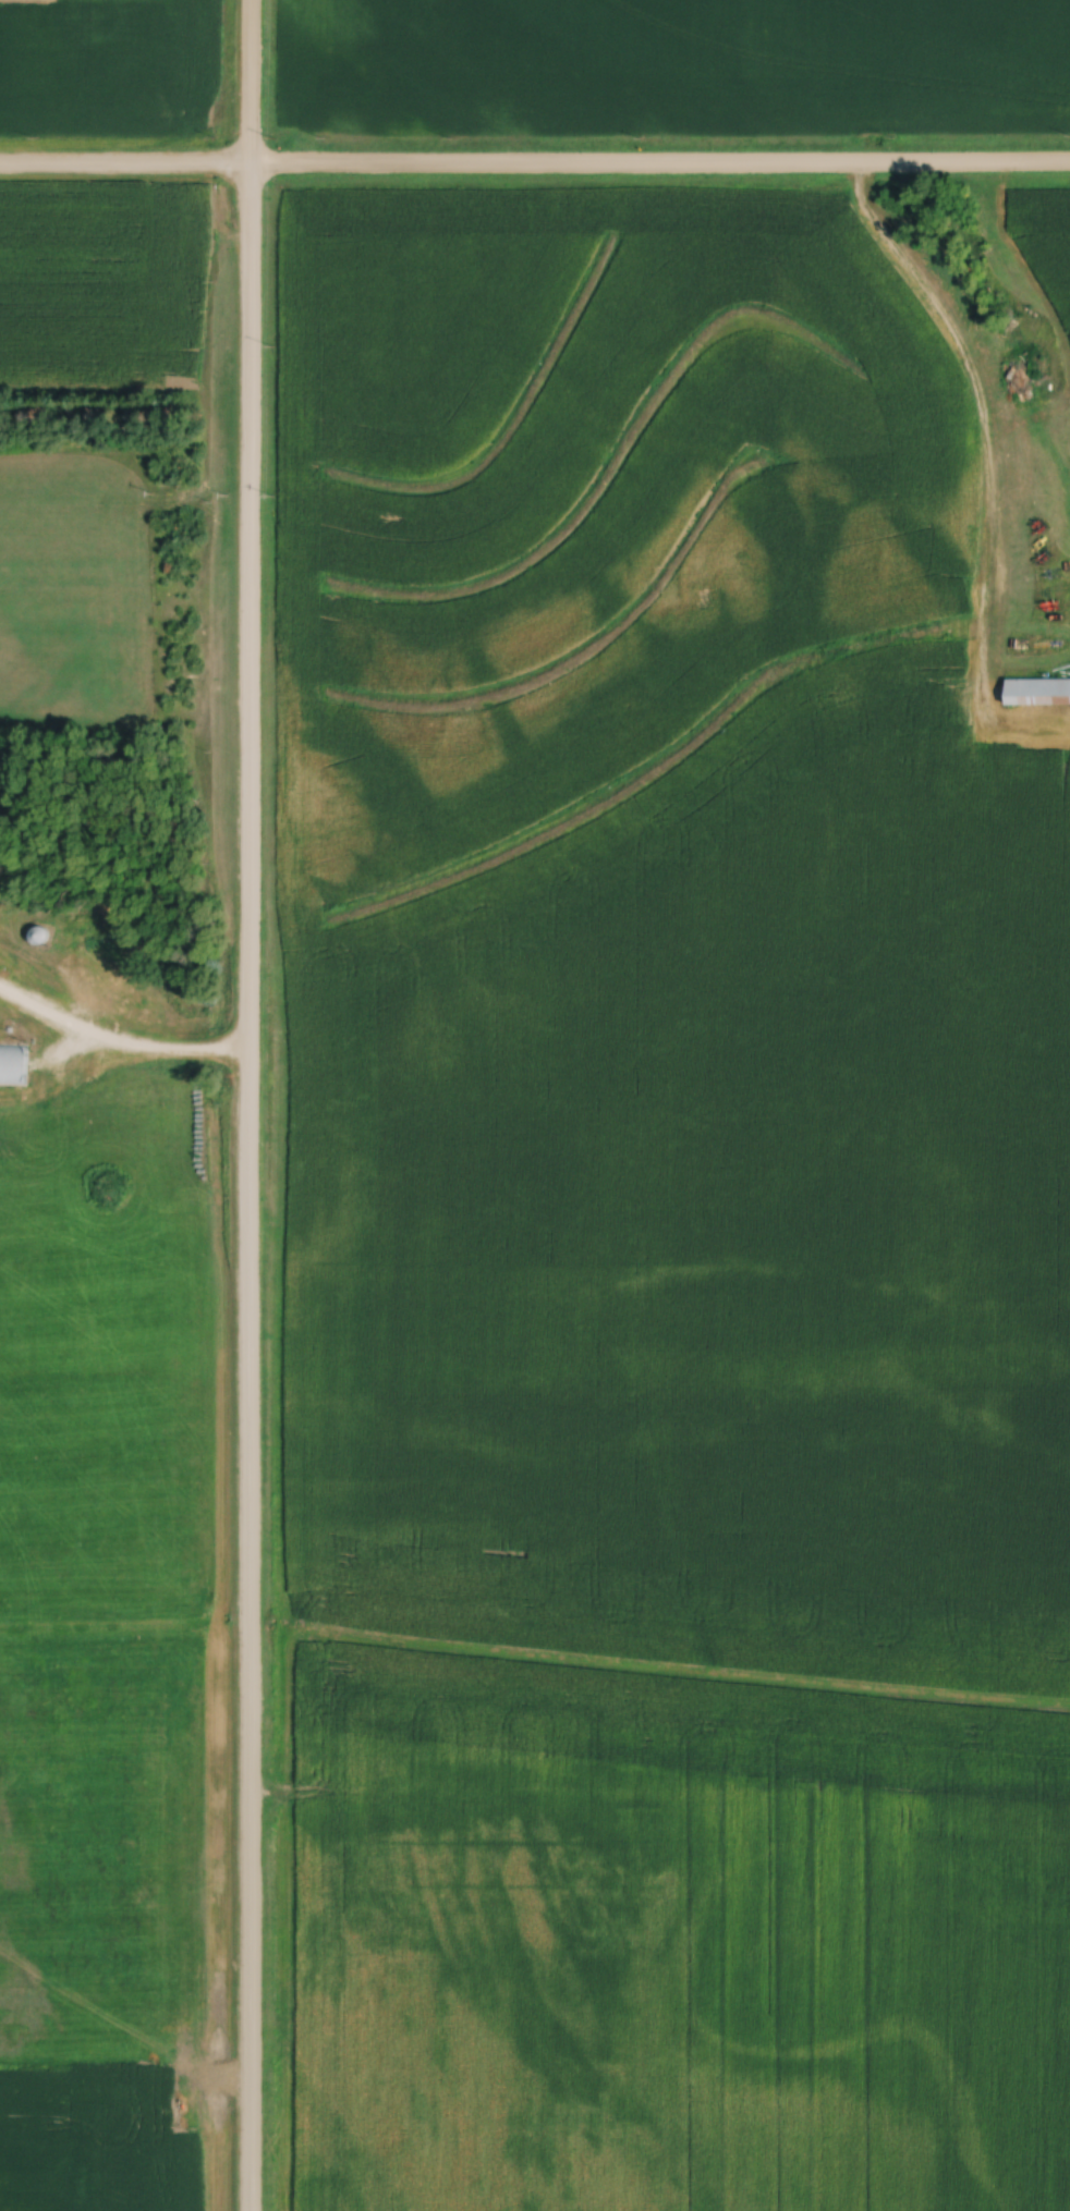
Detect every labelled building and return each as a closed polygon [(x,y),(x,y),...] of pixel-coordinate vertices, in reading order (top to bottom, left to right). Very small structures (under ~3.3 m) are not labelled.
[(1069,707),(1069,681),(1008,681),(1008,707),(1069,707)] [(0,1047),(0,1086),(28,1086),(29,1047),(0,1047)]
